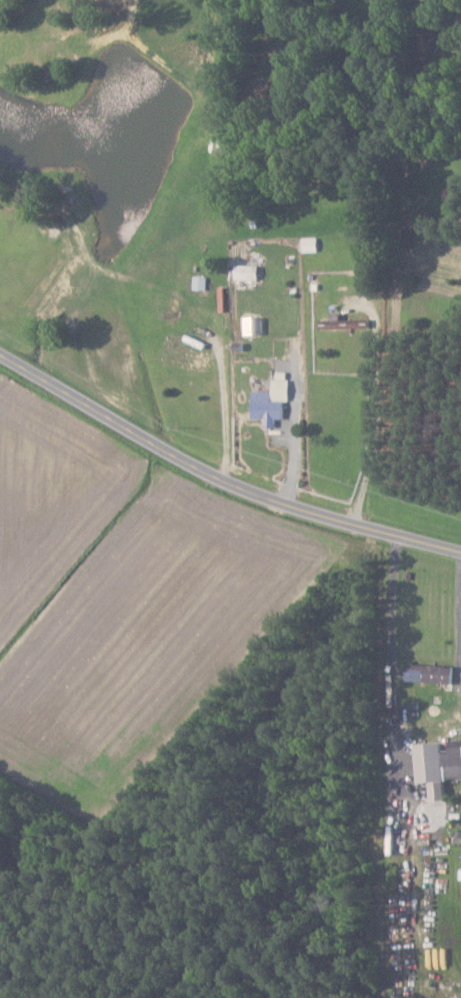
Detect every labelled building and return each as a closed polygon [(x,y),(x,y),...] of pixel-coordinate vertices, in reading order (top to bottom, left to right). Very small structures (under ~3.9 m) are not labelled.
[(302,237),(303,252),(320,251),(319,237),(302,237)] [(262,280),(262,265),(237,265),(237,279),(262,280)] [(344,319),(343,312),(334,312),(334,319),(326,319),(326,329),(373,328),(373,318),(344,319)] [(255,401),(255,419),(268,418),(268,427),(279,427),(279,419),(287,418),(287,401),(292,401),(292,371),(276,372),(276,400),(255,401)] [(457,664),(409,662),(409,680),(456,682),(457,664)] [(455,745),(455,751),(446,751),(446,742),(419,742),(421,781),(435,781),(436,799),(450,798),(449,778),(460,778),(460,745),(455,745)]
